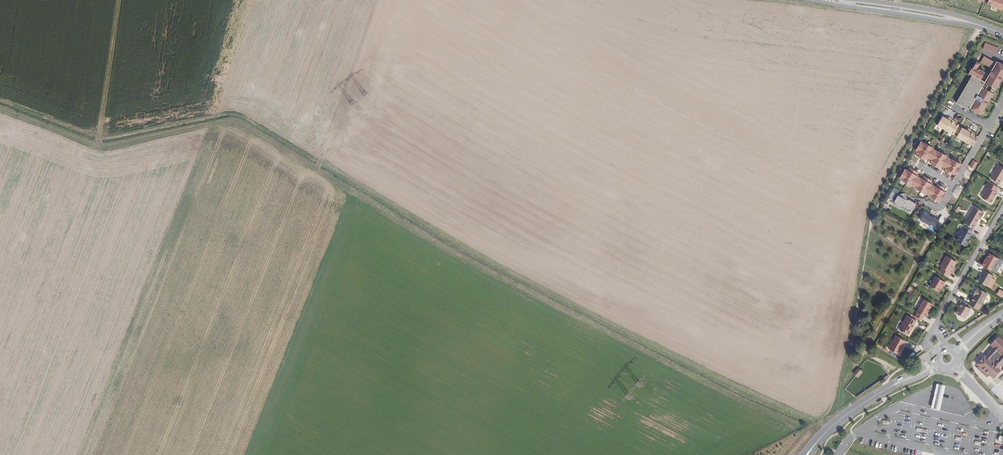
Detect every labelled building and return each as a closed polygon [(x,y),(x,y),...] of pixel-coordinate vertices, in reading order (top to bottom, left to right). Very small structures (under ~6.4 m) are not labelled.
[(987,3),(999,8),(998,9),(1002,11),(1002,0),(988,0),(987,3)] [(999,48),(985,43),(982,49),(996,55),(999,48)] [(993,62),(983,56),(980,62),(990,68),(993,62)] [(996,62),(992,69),(994,70),(990,77),(988,76),(984,85),(969,110),(980,116),(985,106),(983,105),(987,99),(988,100),(1002,74),(1002,66),(996,62)] [(973,67),(972,66),(967,75),(970,77),(980,82),(985,74),(978,69),(973,67)] [(980,82),(970,77),(955,104),(968,111),(969,110),(984,85),(980,82)] [(951,119),(952,118),(948,117),(947,118),(942,115),(936,126),(945,131),(951,119)] [(955,121),(951,119),(945,131),(953,135),(954,134),(958,126),(959,125),(954,122),(955,121)] [(966,129),(962,127),(962,128),(958,126),(954,134),(957,135),(956,137),(965,142),(971,131),(971,130),(967,128),(966,129)] [(973,132),(971,131),(965,142),(973,146),(979,136),(973,133),(973,132)] [(962,164),(922,141),(916,151),(957,174),(962,164)] [(998,164),(991,178),(999,183),(1002,177),(1002,167),(998,164)] [(947,192),(906,169),(901,178),(941,202),(947,192)] [(994,197),(997,192),(996,191),(998,187),(989,181),(986,185),(988,186),(981,197),(991,202),(994,197)] [(917,204),(910,199),(907,200),(898,195),(896,198),(895,201),(896,206),(901,208),(904,207),(912,211),(914,206),(916,207),(917,204)] [(981,217),(984,212),(973,206),(966,219),(968,220),(966,224),(973,228),(979,219),(979,218),(980,217),(981,217)] [(940,219),(924,210),(919,218),(936,227),(940,219)] [(966,240),(967,238),(968,234),(967,234),(969,230),(962,227),(960,230),(959,229),(953,241),(962,246),(964,242),(965,242),(966,240)] [(984,262),(983,262),(981,265),(995,273),(1002,261),(989,254),(986,259),(985,261),(984,262)] [(953,268),(956,263),(945,257),(939,267),(941,268),(938,273),(947,277),(949,273),(951,269),(952,267),(953,268)] [(981,273),(982,274),(981,276),(980,277),(978,281),(990,288),(995,281),(990,278),(992,275),(982,270),(981,273)] [(942,287),(945,283),(935,278),(929,288),(938,293),(940,289),(941,288),(941,286),(942,287)] [(978,310),(987,294),(976,288),(974,292),(975,293),(974,294),(974,295),(968,305),(978,310)] [(928,312),(931,305),(923,300),(916,313),(917,314),(915,318),(921,321),(923,317),(924,318),(928,312)] [(965,319),(970,309),(959,303),(957,307),(958,307),(957,309),(955,314),(965,319)] [(912,330),(916,323),(906,317),(899,332),(908,337),(910,332),(909,332),(910,331),(911,330),(912,330)] [(901,351),(904,347),(903,347),(905,343),(896,338),(888,352),(897,356),(899,353),(900,352),(900,351),(901,351)] [(1002,360),(1002,343),(997,338),(990,346),(993,348),(984,358),(983,357),(976,365),(981,369),(991,378),(993,380),(1000,372),(998,370),(1002,366),(999,364),(1001,363),(1002,364),(1002,362),(1002,361),(1002,360)] [(877,346),(875,348),(886,354),(888,352),(877,346)] [(858,378),(863,372),(859,369),(854,375),(856,376),(858,378)] [(991,378),(981,369),(979,372),(989,380),(991,378)] [(940,411),(945,386),(936,385),(931,409),(940,411)]
